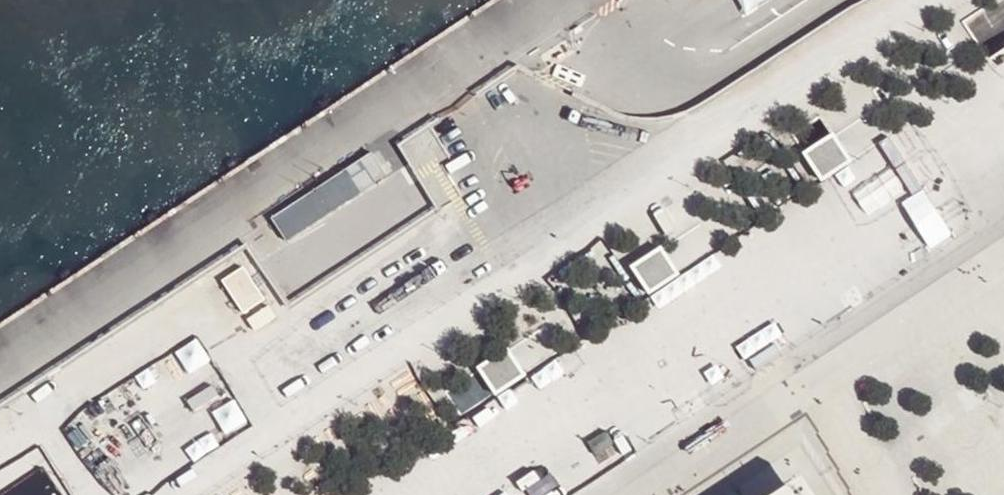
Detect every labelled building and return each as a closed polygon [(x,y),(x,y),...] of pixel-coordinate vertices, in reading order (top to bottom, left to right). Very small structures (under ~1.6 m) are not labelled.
[(743,13),(772,0),(737,0),(743,13)] [(833,135),(804,154),(821,181),(851,161),(833,135)] [(373,154),(362,162),(368,171),(379,164),(373,154)] [(311,196),(273,220),(288,243),(388,177),(379,164),(368,171),(362,162),(322,188),(324,190),(312,198),(311,196)] [(661,248),(632,268),(650,294),(679,275),(661,248)] [(243,267),(223,280),(244,312),(264,298),(243,267)] [(269,306),(248,319),(256,330),(276,317),(269,306)] [(508,351),(479,369),(496,396),(526,377),(508,351)] [(779,494),(813,494),(803,480),(779,494)]
